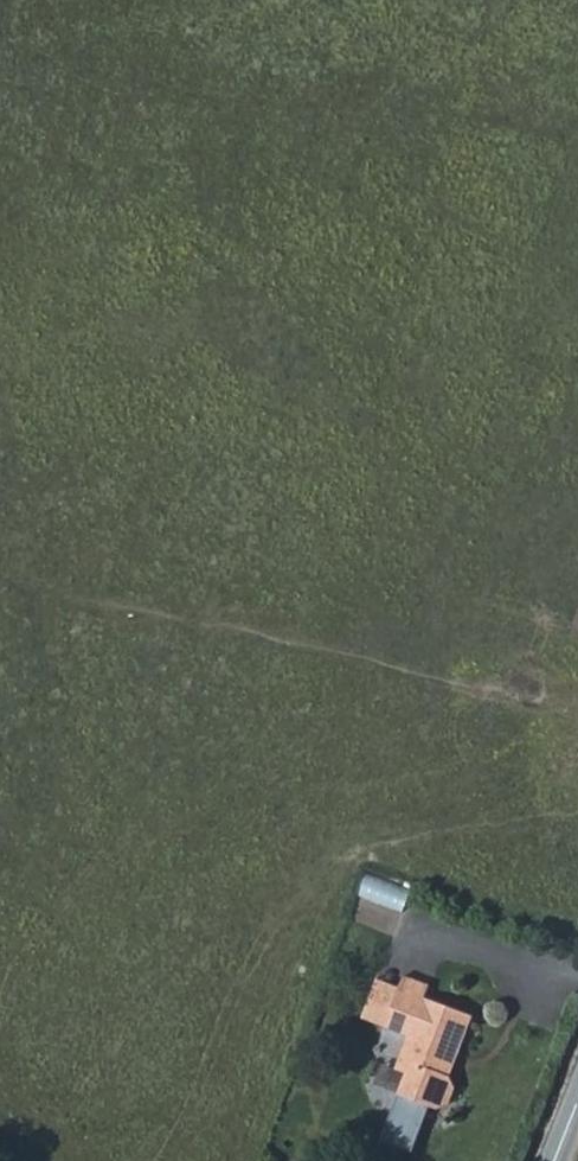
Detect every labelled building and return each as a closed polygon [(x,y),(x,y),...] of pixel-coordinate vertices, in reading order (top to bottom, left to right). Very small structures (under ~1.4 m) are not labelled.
[(423,998),(428,986),(403,976),(383,1027),(407,1036),(394,1069),(405,1073),(397,1094),(436,1109),(448,1104),(454,1088),(449,1077),(472,1016),(423,998)]
